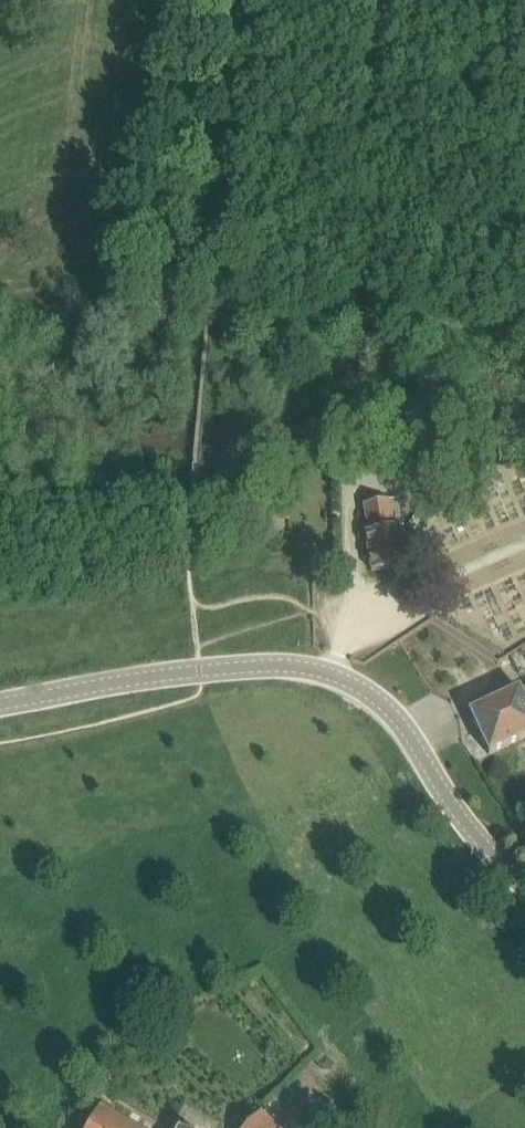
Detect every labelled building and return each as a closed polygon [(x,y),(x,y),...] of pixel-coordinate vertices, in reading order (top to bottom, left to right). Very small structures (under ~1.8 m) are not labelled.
[(389,500),(365,505),(369,532),(366,532),(372,571),(408,566),(405,545),(402,527),(393,528),(389,500)] [(419,510),(408,525),(416,531),(427,515),(419,510)] [(470,713),(489,755),(524,738),(524,690),(523,691),(521,688),(470,713)] [(99,1105),(87,1127),(142,1127),(116,1114),(118,1110),(111,1107),(109,1110),(99,1105)] [(262,1111),(246,1127),(280,1127),(262,1111)]
